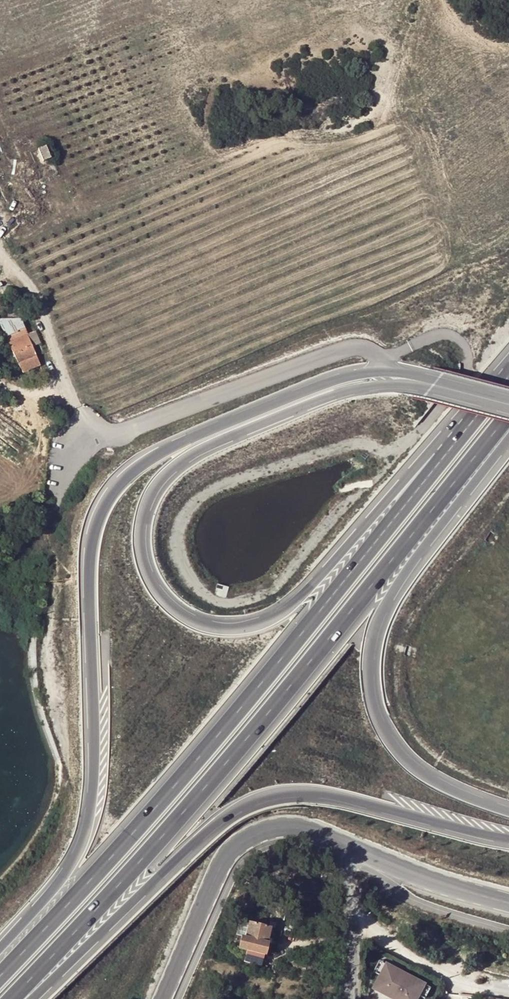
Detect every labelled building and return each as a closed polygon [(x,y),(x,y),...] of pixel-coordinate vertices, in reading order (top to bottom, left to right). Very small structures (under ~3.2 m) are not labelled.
[(46,147),(38,150),(43,162),(51,159),(46,147)] [(0,319),(0,324),(19,370),(28,366),(30,370),(41,365),(33,349),(27,335),(20,318),(0,319)] [(27,335),(33,349),(39,345),(34,332),(27,335)] [(28,366),(19,370),(21,374),(30,370),(28,366)] [(266,941),(270,928),(249,923),(245,937),(242,936),(239,948),(246,950),(244,961),(261,965),(263,954),(264,955),(268,942),(266,941)] [(427,983),(385,960),(371,986),(394,998),(418,998),(427,983)]
